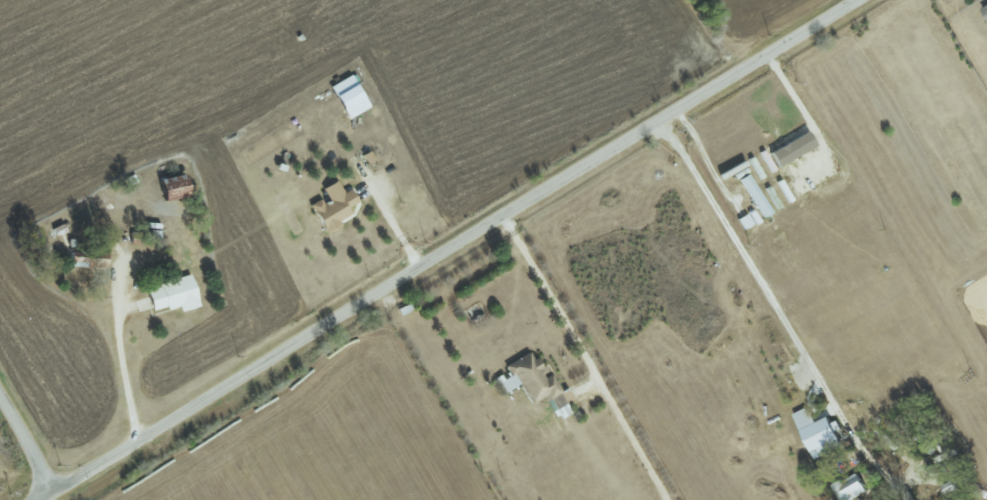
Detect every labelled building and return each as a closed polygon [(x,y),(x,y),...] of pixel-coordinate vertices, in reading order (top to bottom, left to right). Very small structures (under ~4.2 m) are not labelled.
[(333,84),(347,116),(336,120),(341,131),(352,126),(348,118),(370,108),(355,74),(333,84)] [(772,150),(778,164),(817,148),(811,133),(772,150)] [(764,217),(773,212),(749,174),(740,179),(764,217)] [(312,205),(328,234),(344,225),(341,220),(354,213),(351,207),(359,202),(352,189),(345,193),(338,180),(324,188),(328,196),(312,205)] [(148,288),(154,312),(180,305),(182,311),(201,306),(192,276),(148,288)] [(521,384),(532,404),(545,397),(557,419),(571,411),(567,404),(575,399),(569,388),(562,392),(551,372),(547,375),(534,351),(506,366),(511,374),(499,380),(506,393),(521,384)] [(795,415),(816,460),(845,447),(838,432),(841,431),(834,416),(818,424),(810,408),(795,415)] [(869,494),(862,474),(836,484),(842,499),(852,499),(869,494)]
